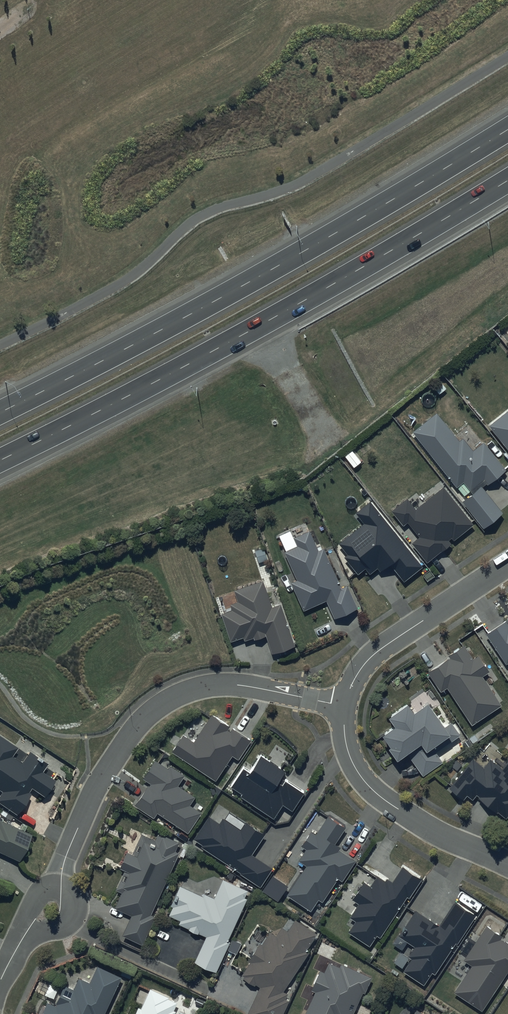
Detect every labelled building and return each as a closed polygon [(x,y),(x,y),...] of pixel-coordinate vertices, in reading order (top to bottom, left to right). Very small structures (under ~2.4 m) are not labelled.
[(489,426),(507,451),(507,411),(489,426)] [(436,413),(412,432),(458,489),(464,484),(473,494),(462,503),(482,528),(502,512),(483,489),(506,470),(484,444),(474,452),(463,438),(459,441),(436,413)] [(427,563),(440,552),(441,553),(452,544),(448,540),(451,538),(453,541),(473,525),(443,487),(416,509),(407,498),(391,510),(404,526),(407,523),(418,537),(411,543),(427,563)] [(370,502),(355,514),(363,524),(338,544),(347,555),(343,557),(358,575),(366,569),(370,574),(378,567),(381,571),(391,564),(405,581),(423,567),(370,502)] [(309,531),(293,538),(297,547),(284,552),(296,580),(291,583),(303,611),(326,601),(333,618),(358,608),(347,584),(341,588),(323,549),(318,551),(309,531)] [(262,582),(233,591),(236,601),(230,603),(233,610),(221,614),(229,641),(243,637),(244,641),(255,638),(255,640),(266,636),(271,653),(296,646),(283,604),(270,608),(262,582)] [(486,635),(507,664),(507,663),(507,620),(486,635)] [(449,658),(428,672),(440,692),(447,688),(471,724),(501,704),(483,676),(488,672),(487,670),(491,667),(482,654),(473,660),(462,644),(447,654),(449,658)] [(408,705),(389,719),(396,728),(383,737),(391,749),(389,750),(398,762),(407,756),(423,777),(443,763),(433,750),(449,739),(451,742),(461,735),(451,721),(444,726),(429,705),(415,715),(408,705)] [(251,742),(212,716),(194,743),(184,736),(173,753),(215,781),(232,756),(238,760),(251,742)] [(16,816),(30,795),(27,793),(30,788),(43,797),(54,781),(41,772),(46,765),(29,753),(21,765),(11,758),(17,748),(0,736),(0,806),(16,816)] [(243,769),(231,787),(241,794),(239,797),(273,819),(283,805),(292,811),(303,793),(280,778),(285,771),(260,755),(249,772),(243,769)] [(502,768),(490,759),(484,768),(473,760),(450,789),(463,799),(466,795),(473,800),(477,795),(479,797),(478,799),(506,820),(507,817),(507,760),(502,768)] [(167,769),(155,761),(143,779),(150,784),(135,806),(155,819),(158,814),(188,834),(202,813),(191,806),(196,798),(177,786),(184,776),(169,766),(167,769)] [(306,866),(287,896),(310,911),(318,899),(322,902),(338,878),(342,881),(355,861),(338,850),(340,847),(335,844),(346,827),(328,816),(316,834),(311,831),(301,846),(306,849),(298,861),(306,866)] [(208,817),(193,840),(201,845),(200,847),(241,873),(240,874),(260,887),(272,868),(251,855),(264,835),(245,823),(240,831),(223,820),(220,825),(208,817)] [(18,862),(30,836),(0,822),(0,853),(18,862)] [(131,915),(122,936),(142,946),(155,916),(150,914),(179,853),(174,851),(178,842),(157,835),(155,840),(145,837),(137,856),(126,852),(118,868),(124,870),(115,890),(121,893),(114,908),(131,915)] [(364,882),(352,900),(358,904),(349,918),(354,922),(347,933),(369,947),(376,936),(379,938),(407,896),(409,897),(420,879),(402,867),(392,883),(386,879),(384,881),(377,876),(370,886),(364,882)] [(207,936),(196,962),(216,970),(247,899),(244,897),(247,890),(223,880),(214,899),(204,895),(203,897),(180,888),(169,915),(181,920),(179,924),(207,936)] [(416,911),(399,936),(415,947),(408,957),(411,959),(403,972),(424,985),(432,973),(434,975),(455,943),(457,944),(476,915),(455,901),(439,926),(416,911)] [(247,1013),(283,1013),(289,1001),(285,999),(288,994),(283,992),(308,953),(306,950),(317,934),(295,919),(288,931),(282,927),(276,936),(270,932),(262,944),(260,943),(248,961),(250,963),(241,975),(244,977),(243,978),(254,986),(255,984),(260,988),(247,1013)] [(453,993),(481,1012),(507,972),(507,943),(505,941),(505,942),(501,940),(503,936),(486,925),(462,961),(470,966),(453,993)] [(305,1013),(353,1013),(363,993),(364,994),(372,978),(341,964),(339,968),(329,963),(324,973),(320,971),(311,990),(315,992),(305,1013)] [(41,1013),(104,1013),(120,978),(97,967),(90,983),(78,977),(72,989),(64,985),(55,1005),(47,1001),(41,1013)] [(176,1012),(173,1010),(177,1003),(168,999),(169,998),(150,989),(141,1009),(138,1008),(135,1013),(175,1013),(176,1012)]
